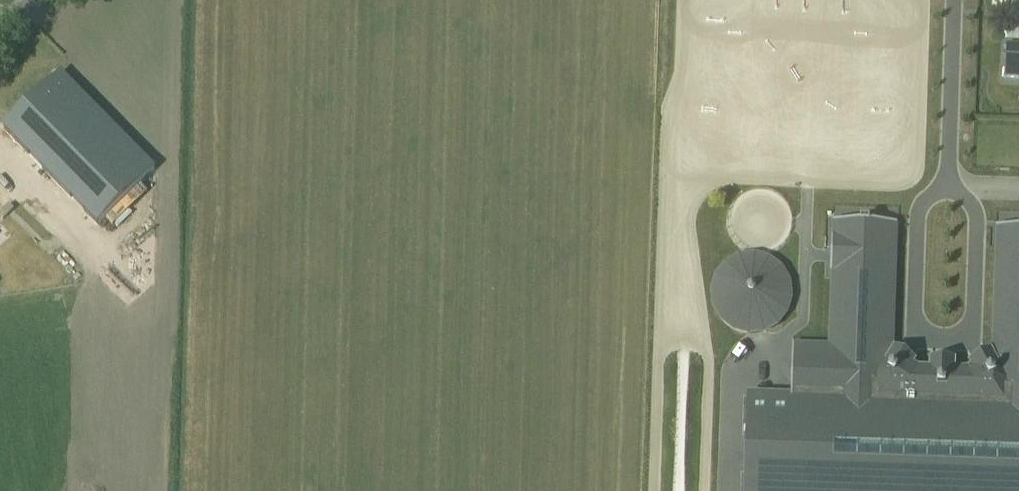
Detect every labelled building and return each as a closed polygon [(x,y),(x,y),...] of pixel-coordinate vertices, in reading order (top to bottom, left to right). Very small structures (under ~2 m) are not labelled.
[(1005,79),(1018,80),(1018,46),(1007,45),(1005,79)] [(61,74),(4,130),(99,225),(155,169),(61,74)] [(883,220),(898,219),(898,206),(882,207),(883,220)] [(745,490),(1018,490),(1018,228),(997,228),(996,249),(1001,250),(998,358),(993,357),(991,353),(970,364),(972,368),(966,371),(954,371),(954,362),(930,361),(930,370),(918,370),(912,366),(915,362),(894,350),(891,354),(887,354),(890,246),(896,246),(897,224),(869,224),(869,222),(860,222),(860,223),(833,222),(833,238),(831,238),(830,273),(837,273),(834,352),(794,351),(794,346),(792,346),(791,397),(791,399),(790,410),(756,409),(757,398),(757,396),(748,396),(745,490)] [(728,340),(796,321),(776,250),(708,269),(728,340)]
